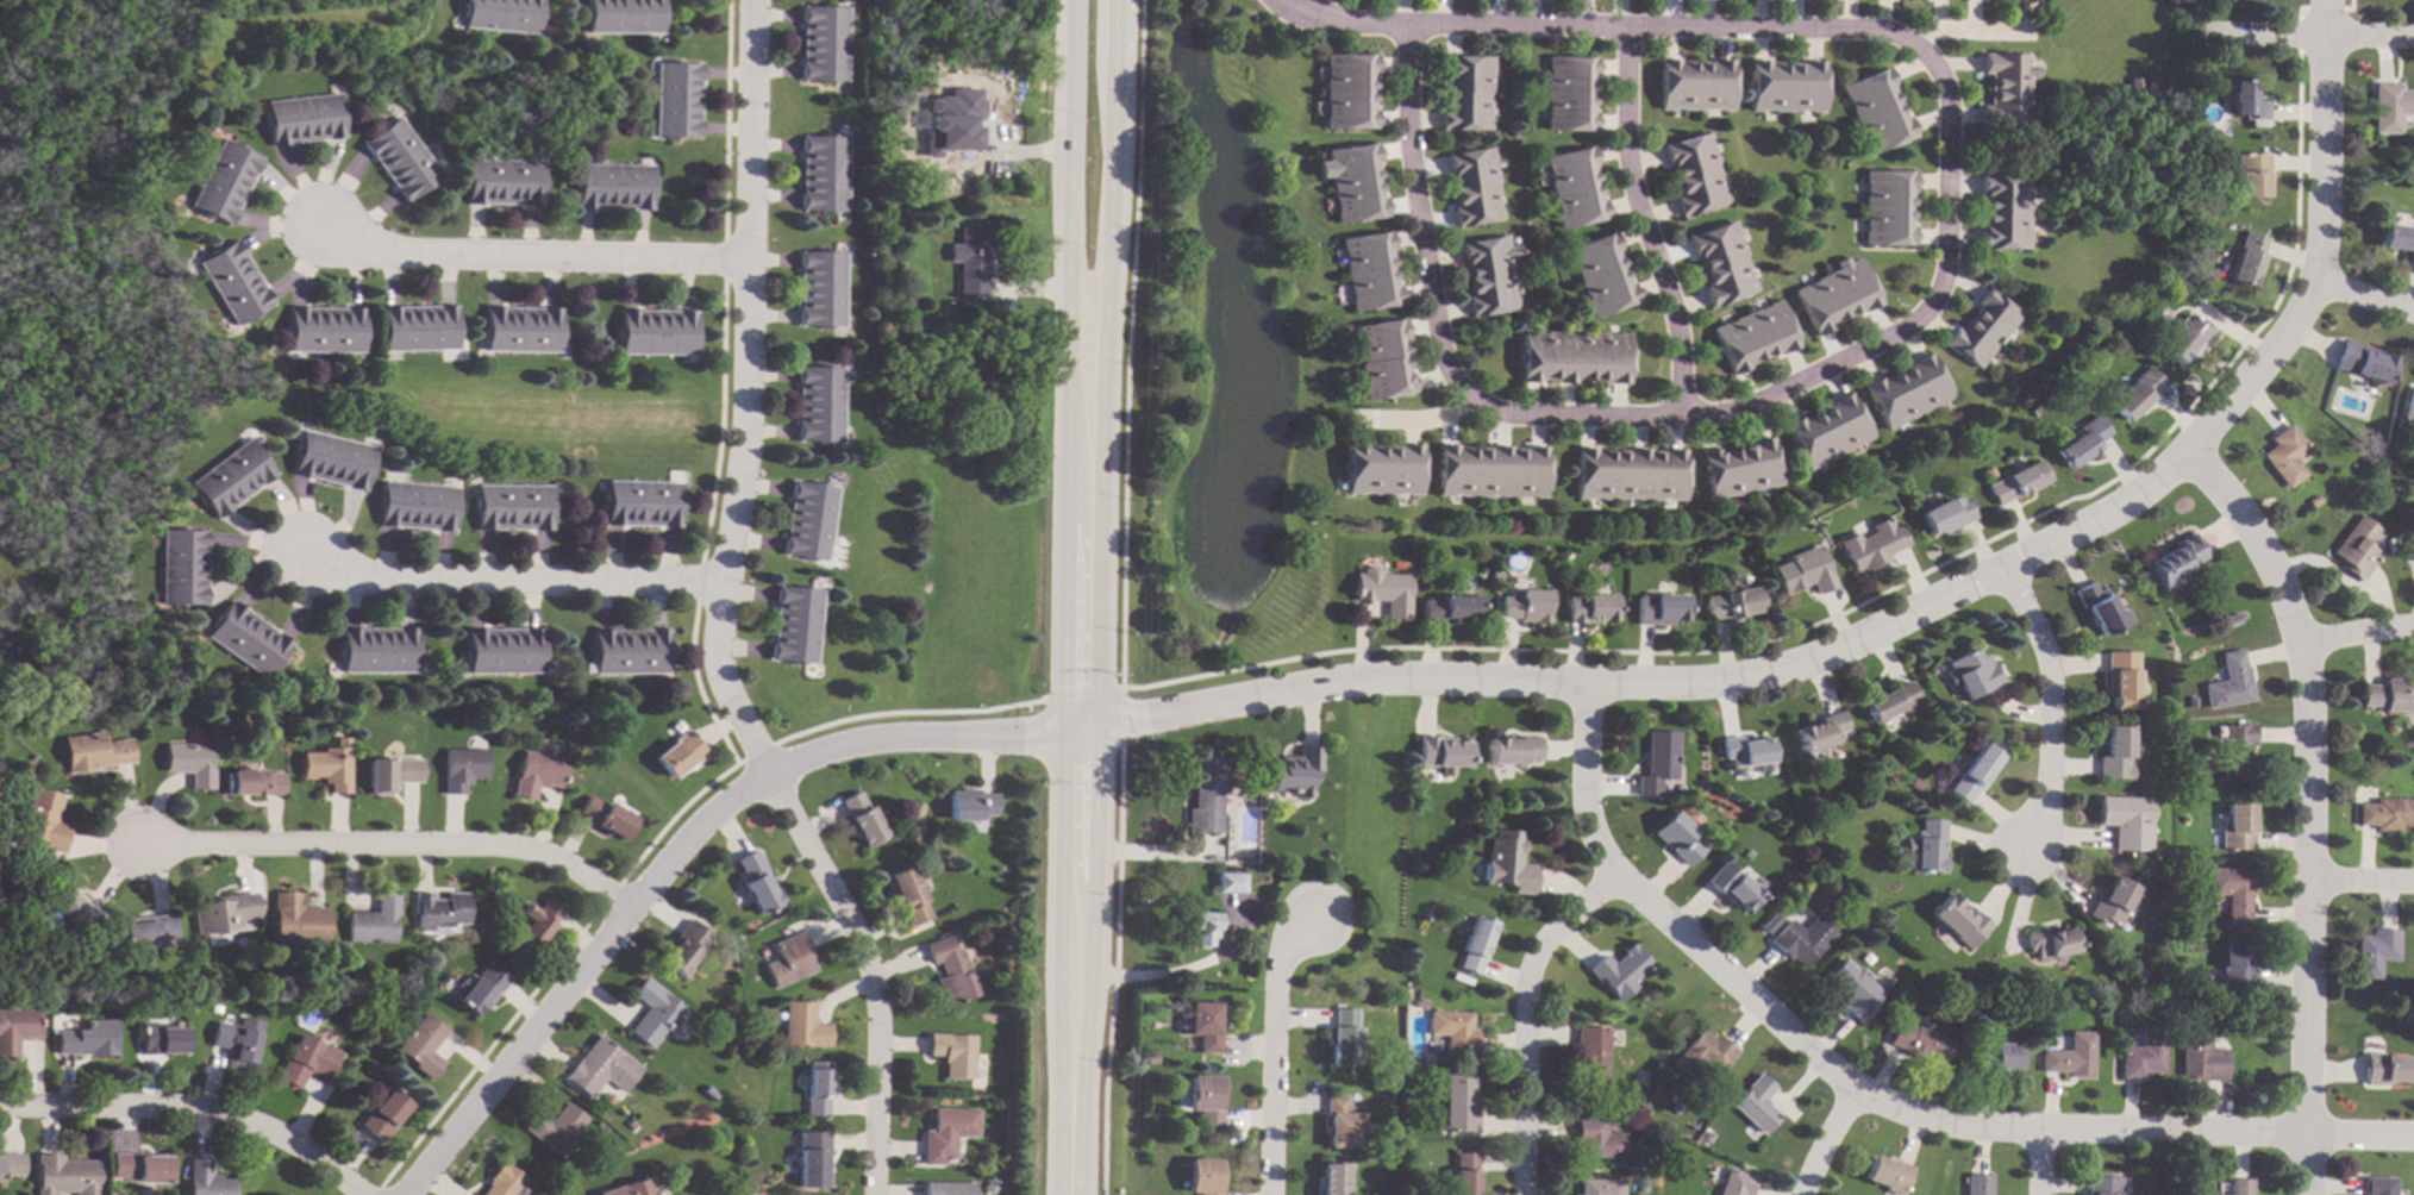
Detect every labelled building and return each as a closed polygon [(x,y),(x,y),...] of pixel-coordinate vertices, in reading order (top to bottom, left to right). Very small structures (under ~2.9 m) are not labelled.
[(462,27),(465,0),(538,0),(536,33),(462,27)] [(587,8),(587,0),(662,0),(662,8),(664,8),(664,23),(661,23),(661,33),(588,33),(588,23),(586,23),(586,8),(587,8)] [(837,7),(846,7),(845,81),(834,81),(834,83),(820,83),(820,80),(800,80),(801,7),(821,7),(821,4),(837,4),(837,7)] [(2026,65),(2037,65),(2037,80),(2025,79),(2025,101),(2033,101),(2033,114),(2026,114),(2026,125),(1980,125),(1980,105),(1987,105),(1988,73),(1980,73),(1980,54),(2026,54),(2026,65)] [(1374,56),(1371,130),(1319,127),(1321,55),(1374,56)] [(1490,57),(1490,68),(1488,68),(1488,80),(1490,80),(1490,94),(1488,94),(1488,106),(1486,105),(1486,119),(1488,119),(1488,131),(1438,130),(1438,111),(1441,111),(1443,75),(1439,75),(1440,55),(1490,57)] [(1591,131),(1540,131),(1541,57),(1593,57),(1591,131)] [(1731,112),(1658,111),(1659,58),(1732,60),(1731,112)] [(681,63),(701,63),(699,137),(680,137),(680,139),(665,139),(665,137),(655,136),(656,63),(667,63),(667,60),(681,61),(681,63)] [(1824,62),(1822,114),(1749,112),(1751,60),(1824,62)] [(1914,134),(1868,155),(1838,88),(1884,67),(1914,134)] [(982,111),(949,111),(949,77),(981,76),(982,111)] [(2139,76),(2139,88),(2126,88),(2127,76),(2139,76)] [(2251,93),(2252,93),(2252,100),(2266,100),(2266,119),(2240,119),(2240,114),(2231,114),(2231,101),(2228,101),(2228,93),(2231,93),(2231,81),(2251,81),(2251,93)] [(2400,89),(2413,90),(2413,115),(2399,115),(2399,133),(2372,133),(2372,83),(2400,83),(2400,89)] [(339,102),(342,102),(344,118),(342,118),(344,137),(270,146),(268,126),(265,127),(263,112),(265,112),(264,101),(338,93),(339,102)] [(902,113),(888,113),(888,101),(901,100),(902,113)] [(440,176),(432,182),(433,184),(423,193),(420,190),(405,202),(362,143),(377,131),(375,129),(388,120),(389,123),(398,118),(440,176)] [(2206,121),(2207,126),(2205,132),(2200,134),(2194,132),(2193,125),(2195,120),(2201,119),(2206,121)] [(1019,142),(983,143),(983,123),(1019,121),(1019,142)] [(1712,143),(1709,144),(1713,155),(1715,155),(1720,168),(1718,168),(1720,179),(1719,179),(1722,192),(1725,190),(1728,204),(1680,218),(1675,200),(1677,199),(1668,163),(1665,164),(1659,145),(1708,131),(1712,143)] [(836,137),(845,137),(844,211),(834,211),(834,213),(819,213),(819,209),(800,209),(801,136),(820,136),(820,134),(836,134),(836,137)] [(230,143),(231,140),(244,148),(243,150),(261,158),(229,225),(211,215),(209,218),(196,212),(198,209),(188,205),(221,139),(230,143)] [(1386,217),(1334,224),(1324,151),(1375,144),(1386,217)] [(1493,158),(1491,158),(1493,170),(1495,170),(1497,183),(1495,184),(1497,195),(1495,195),(1497,208),(1500,207),(1501,220),(1455,229),(1450,208),(1452,208),(1443,154),(1491,145),(1493,158)] [(1606,218),(1556,230),(1538,158),(1588,146),(1606,218)] [(2266,180),(2265,180),(2264,198),(2235,196),(2237,173),(2235,173),(2235,154),(2268,154),(2266,180)] [(540,161),(540,171),(543,171),(543,186),(542,186),(540,205),(467,204),(467,184),(464,184),(464,170),(467,170),(467,159),(540,161)] [(651,165),(651,175),(655,175),(653,189),(652,189),(652,209),(576,208),(577,188),(575,188),(575,174),(579,174),(579,164),(651,165)] [(1913,173),(1912,246),(1859,245),(1862,171),(1913,173)] [(2026,250),(1977,249),(1978,175),(2027,175),(2026,250)] [(1806,188),(1808,192),(1808,196),(1805,199),(1801,198),(1797,194),(1797,190),(1801,188),(1806,188)] [(1738,231),(1736,232),(1740,244),(1743,243),(1747,256),(1741,258),(1744,259),(1745,264),(1744,268),(1750,282),(1752,282),(1753,288),(1753,290),(1709,306),(1705,289),(1712,287),(1711,282),(1707,283),(1696,255),(1693,256),(1686,237),(1734,219),(1738,231)] [(2382,224),(2413,229),(2413,256),(2408,255),(2408,252),(2378,248),(2382,224)] [(992,254),(984,254),(984,296),(956,295),(957,262),(946,262),(946,244),(957,244),(957,226),(982,226),(982,225),(992,226),(992,254)] [(2266,238),(2251,287),(2228,279),(2244,231),(2266,238)] [(1400,304),(1350,313),(1337,242),(1387,232),(1400,304)] [(1637,301),(1589,319),(1563,251),(1611,232),(1637,301)] [(1507,248),(1506,248),(1507,261),(1509,259),(1512,271),(1509,271),(1512,283),(1509,283),(1512,296),(1514,296),(1515,309),(1469,317),(1465,298),(1468,298),(1458,242),(1506,234),(1507,248)] [(273,304),(256,313),(257,315),(244,324),(243,321),(234,326),(196,263),(205,257),(202,255),(215,246),(218,250),(234,239),(273,304)] [(833,252),(843,252),(842,326),(832,326),(832,329),(817,329),(818,326),(798,325),(799,251),(819,252),(819,249),(833,250),(833,252)] [(1880,304),(1814,336),(1791,288),(1857,257),(1880,304)] [(2019,315),(1976,369),(1941,340),(1985,287),(2019,315)] [(1797,346),(1731,375),(1711,327),(1777,299),(1797,346)] [(457,324),(458,324),(458,339),(456,339),(457,349),(383,351),(383,340),(381,340),(380,326),(382,326),(382,307),(456,306),(457,324)] [(559,327),(562,327),(561,342),(558,342),(558,352),(486,350),(486,340),(482,340),(483,325),(484,325),(486,306),(559,308),(559,327)] [(362,327),(364,327),(364,343),(362,343),(362,352),(288,351),(288,342),(286,342),(286,326),(288,326),(288,307),(362,308),(362,327)] [(694,330),(695,330),(695,345),(693,344),(693,355),(619,354),(619,344),(617,344),(617,330),(619,330),(620,309),(694,311),(694,330)] [(2194,321),(2197,318),(2213,332),(2200,348),(2199,346),(2190,356),(2187,352),(2177,363),(2158,345),(2184,313),(2194,321)] [(1406,337),(1402,338),(1406,356),(1403,356),(1407,373),(1411,373),(1413,393),(1363,401),(1361,388),(1363,388),(1361,375),(1358,375),(1356,364),(1359,364),(1357,351),(1359,351),(1357,338),(1355,338),(1352,326),(1402,318),(1406,337)] [(1628,384),(1518,382),(1519,331),(1628,333),(1628,384)] [(2395,357),(2384,387),(2368,382),(2369,380),(2333,368),(2343,339),(2395,357)] [(1951,395),(1885,430),(1862,386),(1927,351),(1951,395)] [(831,368),(842,368),(839,442),(830,442),(830,444),(814,444),(814,440),(795,440),(796,367),(817,367),(817,364),(831,365),(831,368)] [(2164,383),(2125,421),(2105,400),(2114,390),(2119,395),(2133,382),(2132,381),(2147,367),(2164,383)] [(2412,387),(2413,387),(2413,422),(2402,419),(2412,387)] [(1872,436),(1807,470),(1783,425),(1849,390),(1872,436)] [(2112,437),(2068,468),(2055,449),(2076,433),(2072,428),(2095,412),(2112,437)] [(2308,449),(2294,459),(2304,474),(2285,489),(2260,455),(2272,445),(2269,438),(2289,423),(2308,449)] [(373,448),(370,457),(373,458),(369,473),(367,471),(362,490),(290,473),(294,453),(292,453),(295,439),(299,440),(301,430),(373,448)] [(1781,484),(1745,492),(1745,495),(1709,502),(1699,452),(1719,449),(1719,452),(1753,445),(1752,440),(1771,436),(1781,484)] [(252,446),(255,444),(264,456),(262,458),(274,474),(214,518),(202,503),(201,505),(192,493),(194,492),(188,483),(246,438),(252,446)] [(1416,496),(1344,495),(1345,443),(1418,444),(1416,496)] [(1544,498),(1433,495),(1434,445),(1491,446),(1545,448),(1544,498)] [(1686,450),(1684,500),(1574,496),(1575,446),(1686,450)] [(2051,480),(1996,506),(1987,484),(2040,458),(2051,480)] [(680,483),(678,493),(682,493),(681,508),(678,508),(678,527),(604,525),(604,505),(601,505),(602,490),(606,490),(606,480),(680,483)] [(455,488),(454,498),(457,498),(455,513),(452,513),(451,532),(376,525),(379,506),(376,505),(377,490),(380,490),(381,481),(455,488)] [(834,487),(825,559),(781,552),(790,481),(834,487)] [(549,496),(551,496),(551,511),(550,511),(550,530),(474,528),(474,509),(473,509),(473,495),(476,495),(476,486),(549,486),(549,496)] [(2385,500),(2376,502),(2374,490),(2384,489),(2385,500)] [(2320,501),(2310,507),(2307,500),(2316,494),(2320,501)] [(1962,503),(1966,501),(1975,518),(1944,533),(1940,528),(1930,534),(1919,512),(1946,498),(1947,500),(1958,495),(1962,503)] [(2379,530),(2368,545),(2381,555),(2360,581),(2340,565),(2344,562),(2331,552),(2359,514),(2379,530)] [(1888,518),(1893,527),(1899,524),(1908,544),(1888,555),(1891,559),(1871,570),(1869,567),(1862,571),(1860,569),(1852,573),(1837,542),(1857,532),(1860,538),(1874,532),(1870,526),(1888,518)] [(186,530),(205,530),(204,603),(185,603),(185,607),(169,607),(169,603),(160,603),(161,530),(171,530),(171,527),(186,527),(186,530)] [(2205,558),(2188,568),(2189,569),(2171,578),(2175,587),(2163,594),(2146,562),(2176,548),(2172,542),(2191,532),(2205,558)] [(1830,569),(1831,569),(1837,588),(1816,595),(1812,583),(1806,586),(1807,587),(1782,595),(1772,567),(1789,561),(1788,556),(1820,544),(1830,569)] [(1377,571),(1377,574),(1408,574),(1407,620),(1384,620),(1384,600),(1370,600),(1370,602),(1352,601),(1352,574),(1359,574),(1359,570),(1364,564),(1371,565),(1377,571)] [(2096,592),(2102,588),(2115,612),(2120,608),(2127,620),(2100,637),(2083,608),(2082,608),(2072,592),(2089,581),(2096,592)] [(820,590),(813,663),(768,658),(775,586),(820,590)] [(1765,609),(1759,611),(1759,612),(1743,615),(1743,617),(1727,619),(1727,617),(1709,620),(1705,596),(1761,587),(1765,609)] [(1547,624),(1534,622),(1534,621),(1518,621),(1518,618),(1499,618),(1499,596),(1507,596),(1507,592),(1518,592),(1518,589),(1547,589),(1547,624)] [(1465,594),(1476,594),(1477,619),(1441,619),(1441,621),(1420,622),(1420,599),(1439,599),(1439,595),(1453,595),(1457,593),(1463,593),(1465,594)] [(1615,595),(1615,621),(1601,620),(1601,622),(1566,622),(1566,594),(1615,595)] [(1687,596),(1687,621),(1671,620),(1671,626),(1637,625),(1638,595),(1687,596)] [(289,644),(279,659),(281,661),(271,672),(269,671),(263,680),(204,637),(209,628),(207,626),(215,614),(218,617),(229,601),(289,644)] [(412,671),(339,672),(339,628),(412,627),(412,671)] [(539,672),(465,674),(465,628),(538,628),(539,672)] [(667,649),(668,649),(668,663),(665,663),(665,672),(593,674),(593,664),(589,664),(589,649),(592,649),(592,630),(667,630),(667,649)] [(1978,657),(1985,653),(1989,661),(1991,661),(2002,681),(1999,683),(1999,682),(1964,700),(1957,686),(1952,688),(1944,671),(1949,669),(1945,663),(1974,647),(1978,657)] [(2246,676),(2249,676),(2253,700),(2208,709),(2203,684),(2226,681),(2220,653),(2240,649),(2246,676)] [(2135,709),(2110,709),(2110,696),(2106,696),(2106,651),(2137,651),(2135,709)] [(2384,678),(2413,678),(2413,712),(2384,712),(2384,707),(2363,707),(2363,684),(2384,686),(2384,678)] [(1919,700),(1874,724),(1863,703),(1890,689),(1891,690),(1909,682),(1919,700)] [(1849,728),(1835,732),(1838,742),(1826,745),(1824,753),(1814,749),(1801,752),(1795,730),(1805,727),(1805,724),(1824,718),(1822,717),(1843,711),(1849,728)] [(2253,745),(2250,745),(2249,782),(2222,782),(2224,724),(2254,724),(2253,745)] [(2131,742),(2128,742),(2128,759),(2127,759),(2126,767),(2130,767),(2130,778),(2097,778),(2099,757),(2105,757),(2105,726),(2132,726),(2131,742)] [(706,753),(682,772),(681,770),(670,780),(652,757),(684,728),(706,753)] [(1677,778),(1661,778),(1661,796),(1638,796),(1638,776),(1646,776),(1647,731),(1678,732),(1677,778)] [(101,742),(127,738),(130,762),(92,767),(92,770),(64,774),(60,738),(100,732),(101,742)] [(1437,738),(1468,739),(1468,768),(1452,768),(1452,776),(1440,776),(1440,767),(1416,767),(1418,736),(1438,737),(1437,738)] [(1743,740),(1770,737),(1775,772),(1761,774),(1759,764),(1732,768),(1731,758),(1725,759),(1722,739),(1741,736),(1743,740)] [(1540,759),(1521,759),(1521,763),(1488,763),(1488,738),(1540,738),(1540,759)] [(2000,755),(1965,803),(1947,790),(1982,742),(2000,755)] [(208,768),(211,768),(211,789),(188,789),(188,772),(174,772),(174,771),(162,771),(163,744),(208,744),(208,768)] [(346,793),(326,793),(326,783),(320,783),(320,777),(312,777),(312,780),(299,780),(299,752),(320,752),(320,747),(346,747),(346,793)] [(1320,747),(1320,771),(1311,771),(1309,799),(1295,799),(1296,792),(1270,790),(1271,761),(1296,762),(1297,747),(1320,747)] [(484,778),(470,778),(470,782),(462,782),(462,794),(443,794),(443,749),(484,749),(484,778)] [(567,759),(559,788),(544,784),(543,788),(536,786),(532,800),(512,795),(521,750),(567,759)] [(1890,762),(1885,768),(1878,762),(1883,756),(1890,762)] [(419,761),(418,782),(394,781),(394,789),(388,793),(367,792),(368,758),(419,761)] [(1221,778),(1226,778),(1225,795),(1220,795),(1219,833),(1186,832),(1186,807),(1190,807),(1192,758),(1221,759),(1221,778)] [(259,774),(280,774),(281,795),(224,797),(223,771),(259,770),(259,774)] [(58,795),(54,821),(67,824),(60,853),(13,844),(20,806),(26,807),(30,788),(58,795)] [(977,794),(994,794),(994,815),(982,815),(982,819),(976,819),(976,820),(948,820),(949,792),(959,792),(959,789),(977,789),(977,794)] [(865,807),(868,806),(884,839),(862,850),(838,800),(857,790),(865,807)] [(636,821),(625,841),(577,814),(588,794),(636,821)] [(1499,796),(1497,808),(1484,807),(1486,795),(1499,796)] [(2147,850),(2110,850),(2112,825),(2096,825),(2096,796),(2149,797),(2147,850)] [(2375,799),(2413,800),(2413,826),(2401,826),(2401,831),(2376,831),(2376,825),(2358,825),(2358,803),(2375,805),(2375,799)] [(2252,850),(2220,850),(2220,826),(2225,826),(2226,803),(2252,805),(2252,850)] [(1693,830),(1694,828),(1708,843),(1687,866),(1651,833),(1672,811),(1693,830)] [(1944,820),(1940,874),(1912,872),(1914,831),(1919,831),(1920,819),(1944,820)] [(1522,831),(1520,864),(1536,865),(1533,895),(1513,894),(1513,886),(1483,883),(1484,862),(1488,862),(1489,837),(1493,837),(1494,830),(1522,831)] [(2191,856),(2181,856),(2181,846),(2191,845),(2191,856)] [(765,871),(763,872),(780,902),(756,915),(737,880),(743,877),(733,861),(753,850),(765,871)] [(1749,887),(1755,880),(1764,889),(1743,912),(1722,893),(1719,895),(1703,881),(1721,862),(1749,887)] [(928,918),(907,926),(901,911),(899,912),(884,876),(907,865),(928,918)] [(2253,895),(2249,895),(2247,925),(2226,925),(2226,894),(2206,894),(2206,869),(2253,869),(2253,895)] [(1242,893),(1214,893),(1214,872),(1242,874),(1242,893)] [(2134,888),(2115,926),(2103,920),(2102,925),(2085,915),(2101,886),(2106,888),(2112,876),(2134,888)] [(67,893),(71,888),(99,915),(77,936),(42,899),(57,883),(67,893)] [(256,916),(238,920),(239,927),(194,934),(189,906),(209,903),(208,899),(251,891),(256,916)] [(299,907),(325,907),(324,945),(271,944),(273,891),(300,893),(299,907)] [(431,891),(430,899),(444,900),(444,893),(467,893),(465,924),(450,922),(450,926),(430,926),(430,931),(414,931),(415,913),(412,913),(413,891),(431,891)] [(1970,913),(1972,909),(1990,925),(1968,951),(1928,915),(1943,899),(1941,897),(1946,891),(1970,913)] [(396,915),(393,915),(392,943),(345,941),(345,912),(375,912),(375,894),(396,894),(396,915)] [(561,911),(532,946),(517,933),(526,920),(518,913),(526,903),(534,911),(545,897),(561,911)] [(1214,913),(1213,938),(1207,938),(1207,946),(1192,946),(1193,940),(1187,940),(1189,912),(1214,913)] [(1778,919),(1765,933),(1758,927),(1771,913),(1778,919)] [(174,945),(120,950),(117,919),(170,914),(174,945)] [(1493,922),(1488,938),(1490,939),(1477,975),(1457,968),(1462,952),(1458,951),(1471,915),(1493,922)] [(1834,933),(1801,969),(1789,958),(1787,961),(1766,940),(1788,919),(1800,931),(1814,915),(1834,933)] [(711,937),(687,965),(692,969),(682,981),(658,961),(667,950),(664,949),(688,919),(711,937)] [(1252,939),(1239,939),(1239,927),(1252,927),(1252,939)] [(2063,931),(2074,928),(2078,951),(2035,961),(2033,951),(2027,952),(2024,932),(2041,928),(2043,934),(2053,932),(2052,930),(2062,927),(2063,931)] [(2397,930),(2396,961),(2379,961),(2378,978),(2354,977),(2356,936),(2370,936),(2370,928),(2397,930)] [(809,956),(808,957),(814,970),(773,989),(762,964),(776,957),(770,944),(799,931),(809,956)] [(952,952),(958,950),(975,995),(943,1006),(933,980),(940,976),(934,962),(928,964),(921,945),(946,936),(952,952)] [(2250,944),(2249,961),(2252,961),(2252,988),(2219,987),(2220,943),(2250,944)] [(1649,965),(1630,982),(1634,987),(1616,1002),(1587,968),(1603,953),(1612,964),(1632,945),(1649,965)] [(1855,970),(1858,968),(1869,977),(1865,981),(1880,993),(1868,1006),(1870,1008),(1856,1024),(1838,1007),(1844,1001),(1832,990),(1835,987),(1824,977),(1841,958),(1855,970)] [(511,980),(486,1008),(482,1006),(473,1016),(454,1000),(488,961),(511,980)] [(682,1009),(676,1016),(678,1019),(668,1032),(664,1030),(649,1049),(627,1031),(646,1007),(631,994),(644,977),(682,1009)] [(2194,995),(2185,999),(2181,990),(2189,986),(2194,995)] [(811,1002),(809,1018),(814,1018),(814,1025),(827,1025),(827,1046),(781,1045),(782,1001),(811,1002)] [(1217,1001),(1215,1032),(1218,1032),(1217,1053),(1196,1053),(1196,1034),(1183,1034),(1184,1001),(1217,1001)] [(219,1005),(217,1013),(209,1012),(211,1003),(219,1005)] [(1355,1027),(1357,1027),(1356,1047),(1355,1047),(1355,1066),(1327,1065),(1327,1044),(1332,1044),(1332,1008),(1355,1008),(1355,1027)] [(15,1056),(0,1056),(0,1009),(37,1009),(37,1037),(15,1037),(15,1056)] [(368,1014),(364,1022),(354,1019),(357,1009),(368,1014)] [(445,1030),(429,1051),(442,1062),(429,1080),(411,1066),(414,1063),(395,1047),(423,1012),(445,1030)] [(1470,1013),(1470,1027),(1476,1028),(1475,1056),(1444,1055),(1445,1034),(1427,1034),(1427,1012),(1470,1013)] [(261,1021),(250,1070),(224,1064),(227,1049),(209,1045),(214,1021),(238,1026),(239,1016),(261,1021)] [(114,1056),(86,1056),(86,1053),(55,1055),(55,1030),(75,1030),(75,1032),(83,1032),(83,1020),(113,1020),(114,1056)] [(1912,1028),(1912,1026),(1950,1041),(1940,1066),(1922,1059),(1921,1062),(1900,1052),(1901,1050),(1885,1044),(1894,1021),(1912,1028)] [(163,1027),(183,1027),(183,1053),(139,1055),(138,1024),(162,1022),(163,1027)] [(1607,1028),(1605,1085),(1578,1084),(1578,1068),(1576,1068),(1577,1047),(1574,1047),(1575,1027),(1607,1028)] [(2160,1072),(2144,1072),(2144,1080),(2119,1078),(2119,1046),(2138,1046),(2138,1028),(2162,1028),(2160,1072)] [(1708,1038),(1713,1033),(1736,1051),(1716,1076),(1701,1063),(1688,1078),(1670,1064),(1697,1030),(1708,1038)] [(2090,1077),(2065,1077),(2065,1072),(2039,1072),(2039,1050),(2066,1050),(2068,1032),(2090,1032),(2090,1077)] [(339,1052),(325,1082),(306,1072),(298,1089),(275,1078),(284,1058),(286,1059),(299,1033),(339,1052)] [(971,1078),(943,1078),(943,1063),(940,1062),(940,1056),(925,1056),(926,1033),(973,1034),(971,1078)] [(640,1069),(620,1093),(604,1080),(588,1097),(562,1077),(576,1058),(577,1059),(598,1034),(640,1069)] [(2207,1049),(2224,1049),(2224,1081),(2189,1081),(2189,1076),(2180,1075),(2181,1037),(2207,1037),(2207,1049)] [(1990,1044),(2015,1044),(2015,1069),(2000,1069),(2000,1075),(1972,1075),(1972,1041),(1990,1041),(1990,1044)] [(1155,1064),(1142,1064),(1142,1052),(1155,1052),(1155,1064)] [(2382,1057),(2404,1056),(2404,1082),(2389,1082),(2389,1084),(2364,1084),(2364,1052),(2382,1052),(2382,1057)] [(1387,1064),(1378,1063),(1378,1056),(1387,1056),(1387,1064)] [(379,1068),(371,1076),(362,1069),(369,1059),(379,1068)] [(826,1115),(805,1115),(806,1062),(827,1063),(826,1115)] [(1471,1090),(1474,1090),(1472,1113),(1477,1113),(1477,1132),(1443,1132),(1444,1074),(1471,1075),(1471,1090)] [(1774,1088),(1763,1100),(1765,1102),(1764,1105),(1777,1116),(1761,1135),(1727,1106),(1757,1074),(1774,1088)] [(1219,1078),(1219,1127),(1197,1127),(1197,1109),(1186,1109),(1186,1089),(1188,1089),(1189,1076),(1219,1076),(1219,1078)] [(1727,1081),(1720,1089),(1714,1084),(1721,1076),(1727,1081)] [(408,1102),(379,1143),(356,1125),(377,1097),(375,1096),(384,1084),(408,1102)] [(718,1094),(711,1102),(699,1093),(706,1084),(718,1094)] [(1634,1087),(1645,1087),(1644,1097),(1633,1096),(1634,1087)] [(1346,1114),(1358,1114),(1358,1147),(1326,1147),(1326,1135),(1324,1135),(1324,1124),(1326,1124),(1326,1115),(1324,1115),(1325,1095),(1346,1095),(1346,1114)] [(586,1119),(556,1157),(521,1128),(534,1112),(548,1122),(564,1102),(586,1119)] [(976,1138),(955,1137),(953,1160),(943,1160),(943,1165),(923,1165),(923,1130),(931,1130),(931,1108),(977,1109),(976,1138)] [(1605,1133),(1622,1133),(1624,1157),(1578,1158),(1578,1143),(1572,1143),(1571,1118),(1603,1116),(1605,1133)] [(638,1127),(633,1133),(624,1126),(628,1120),(638,1127)] [(1712,1135),(1706,1144),(1699,1139),(1706,1131),(1712,1135)] [(827,1133),(827,1188),(795,1187),(795,1132),(827,1133)] [(619,1145),(614,1151),(606,1145),(611,1139),(619,1145)] [(1415,1147),(1414,1155),(1406,1153),(1407,1146),(1415,1147)] [(21,1176),(0,1176),(0,1153),(21,1153),(21,1176)] [(1474,1153),(1474,1194),(1450,1194),(1450,1171),(1452,1171),(1452,1153),(1474,1153)] [(96,1160),(96,1194),(73,1194),(73,1193),(50,1193),(50,1194),(35,1194),(35,1155),(60,1155),(60,1160),(96,1160)] [(165,1183),(135,1183),(135,1178),(111,1177),(111,1155),(167,1155),(165,1183)] [(1909,1166),(1899,1194),(1895,1194),(1881,1190),(1882,1188),(1860,1180),(1870,1156),(1884,1160),(1885,1158),(1909,1166)] [(230,1180),(229,1194),(186,1194),(188,1159),(209,1160),(208,1175),(215,1175),(215,1178),(230,1180)] [(1220,1171),(1219,1194),(1197,1194),(1197,1193),(1184,1193),(1186,1159),(1217,1159),(1217,1171),(1220,1171)] [(521,1180),(509,1194),(478,1194),(486,1185),(483,1184),(501,1163),(521,1180)] [(1345,1165),(1344,1194),(1319,1194),(1319,1189),(1318,1189),(1319,1164),(1345,1165)] [(1755,1178),(1748,1194),(1741,1194),(1715,1194),(1725,1168),(1755,1178)] [(1988,1175),(1987,1194),(1965,1194),(1965,1175),(1984,1175),(1988,1175)] [(645,1176),(652,1194),(596,1194),(595,1194),(645,1176)] [(998,1181),(989,1194),(981,1190),(989,1176),(998,1181)] [(2118,1177),(2116,1194),(2114,1194),(2085,1194),(2085,1176),(2118,1177)] [(2406,1194),(2362,1194),(2362,1177),(2394,1178),(2394,1194),(2406,1194)] [(1620,1181),(1620,1194),(1577,1194),(1578,1180),(1620,1181)] [(2250,1180),(2249,1194),(2228,1194),(2228,1180),(2250,1180)] [(974,1183),(973,1194),(923,1194),(924,1182),(974,1183)]
